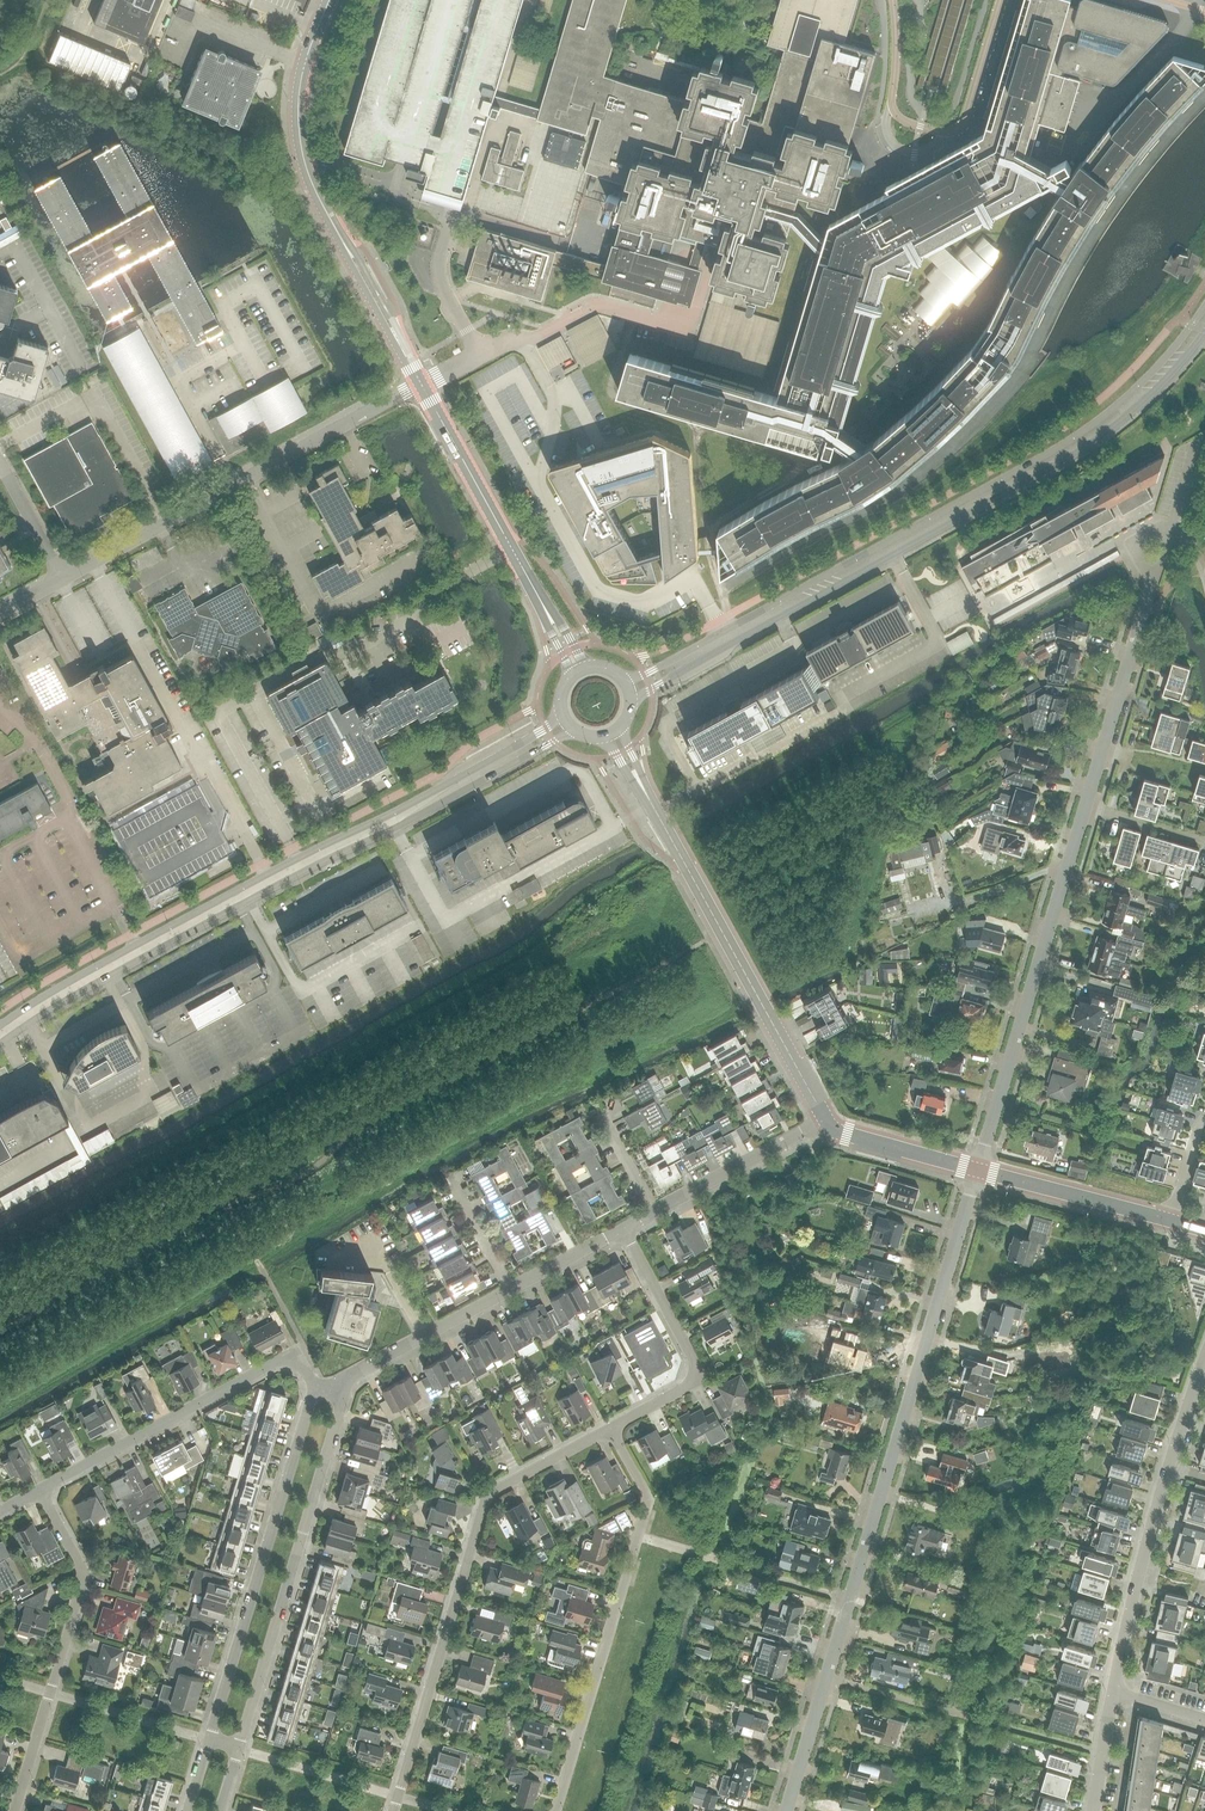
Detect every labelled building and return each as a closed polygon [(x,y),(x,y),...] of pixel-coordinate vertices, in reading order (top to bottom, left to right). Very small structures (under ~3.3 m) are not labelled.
[(93,23),(143,43),(161,0),(103,0),(93,23)] [(195,0),(181,0),(175,15),(191,22),(195,12),(191,11),(195,0)] [(345,152),(385,164),(387,157),(402,161),(431,170),(426,187),(465,198),(492,105),(497,89),(524,0),(391,0),(345,152)] [(542,301),(553,265),(658,296),(671,300),(690,306),(698,279),(705,253),(708,242),(716,244),(726,247),(716,279),(770,295),(792,221),(793,221),(818,248),(822,249),(819,259),(814,257),(804,291),(809,293),(795,341),(790,340),(775,390),(780,392),(778,398),(630,354),(619,392),(786,441),(786,440),(785,440),(790,425),(823,435),(822,436),(824,437),(826,431),(829,434),(824,450),(833,452),(837,439),(856,452),(841,462),(842,464),(795,486),(764,503),(719,530),(720,545),(721,550),(723,574),(741,563),(752,556),(763,549),(774,542),(785,536),(796,530),(807,524),(819,518),(830,512),(842,507),(853,501),(865,496),(894,477),(938,439),(965,414),(1010,367),(1020,353),(1025,341),(1030,330),(1035,319),(1041,307),(1046,296),(1052,285),(1058,274),(1064,263),(1071,252),(1077,242),(1084,231),(1091,221),(1098,210),(1105,200),(1112,190),(1119,179),(1127,169),(1135,160),(1142,150),(1150,140),(1158,131),(1167,121),(1175,112),(1184,103),(1192,94),(1201,85),(1204,80),(1204,66),(1174,57),(1138,95),(1115,122),(1083,162),(1081,161),(1069,179),(1062,175),(1071,169),(1067,161),(1051,169),(1030,158),(1040,124),(1065,132),(1080,81),(1069,78),(1062,76),(1056,74),(1050,72),(1069,6),(1071,0),(1024,0),(1021,10),(1017,9),(987,109),(991,110),(984,135),(914,173),(887,188),(887,189),(888,188),(890,193),(829,225),(825,240),(823,240),(799,214),(795,213),(801,192),(832,202),(877,53),(845,43),(858,0),(782,0),(768,46),(785,50),(771,96),(763,123),(751,119),(745,117),(748,108),(754,109),(760,88),(755,86),(756,81),(734,74),(733,79),(723,76),(725,71),(703,65),(702,70),(696,68),(689,90),(695,92),(692,102),(604,76),(615,40),(627,0),(573,0),(542,104),(528,99),(503,91),(497,89),(492,105),(560,127),(587,134),(592,116),(600,118),(595,137),(585,171),(632,185),(608,266),(481,228),(467,278),(542,301)] [(537,9),(549,13),(553,0),(540,0),(537,9)] [(974,0),(941,0),(918,86),(948,94),(974,0)] [(1167,29),(1168,27),(1168,26),(1168,24),(1168,23),(1167,22),(1166,21),(1165,21),(1098,0),(1081,0),(1080,4),(1079,5),(1078,7),(1076,7),(1074,7),(1069,5),(1050,72),(1062,76),(1064,70),(1112,84),(1114,84),(1115,84),(1116,83),(1167,29)] [(258,15),(251,12),(249,19),(256,22),(258,15)] [(131,63),(60,33),(49,59),(120,89),(131,63)] [(239,123),(253,90),(249,88),(257,68),(225,55),(225,54),(224,51),(221,50),(218,51),(216,56),(203,51),(189,83),(193,85),(185,105),(217,118),(217,119),(218,122),(221,123),(224,122),(226,117),(239,123)] [(542,57),(519,50),(509,85),(531,91),(542,57)] [(133,82),(143,86),(145,80),(135,76),(133,82)] [(512,166),(521,134),(510,130),(501,162),(512,166)] [(544,159),(578,169),(586,142),(552,132),(544,159)] [(147,251),(173,299),(196,342),(221,328),(171,238),(152,202),(119,142),(110,147),(101,152),(94,155),(127,216),(93,235),(60,174),(51,179),(42,185),(34,188),(67,249),(87,284),(106,319),(131,306),(112,270),(119,267),(147,251)] [(482,179),(519,190),(524,170),(497,162),(501,149),(492,147),(482,179)] [(0,221),(5,231),(12,227),(6,218),(0,221)] [(17,289),(0,285),(0,326),(1,326),(3,319),(8,320),(17,289)] [(734,308),(737,297),(714,291),(695,357),(763,377),(780,322),(734,308)] [(610,337),(603,324),(598,315),(567,331),(586,366),(617,350),(610,337)] [(177,483),(214,463),(195,428),(161,367),(139,327),(103,347),(177,483)] [(549,369),(572,356),(562,336),(538,348),(549,369)] [(48,347),(17,338),(16,343),(9,340),(0,345),(0,389),(33,398),(48,347)] [(307,412),(294,388),(294,387),(288,376),(216,416),(209,420),(228,455),(270,432),(307,412)] [(73,540),(103,523),(100,517),(133,498),(98,434),(91,422),(66,436),(23,459),(49,506),(53,504),(73,540)] [(613,582),(614,583),(658,584),(651,559),(664,555),(666,580),(698,557),(699,556),(700,555),(699,552),(721,550),(720,545),(699,547),(692,455),(691,453),(691,452),(690,452),(656,436),(655,435),(654,436),(553,466),(552,467),(551,469),(550,470),(550,471),(551,473),(611,581),(612,582),(613,582)] [(1048,554),(1078,537),(1071,526),(1079,522),(1085,533),(1115,516),(1109,505),(1117,501),(1123,512),(1153,496),(1147,485),(1158,479),(1165,455),(1049,519),(1046,514),(970,556),(973,560),(961,567),(976,593),(976,592),(981,589),(981,590),(982,590),(976,579),(1041,543),(1048,554)] [(348,480),(338,463),(315,475),(316,478),(300,487),(305,496),(310,493),(322,515),(320,516),(344,561),(339,565),(337,562),(311,576),(322,596),(328,593),(331,598),(365,579),(362,575),(385,562),(381,553),(414,535),(415,537),(422,533),(411,514),(402,518),(396,507),(362,526),(354,510),(356,508),(342,483),(348,480)] [(237,537),(228,542),(234,553),(243,549),(237,537)] [(12,567),(0,546),(0,573),(12,567)] [(251,660),(276,646),(266,629),(264,631),(259,623),(262,622),(242,585),(237,588),(196,610),(184,588),(155,604),(173,637),(169,639),(178,656),(191,649),(217,657),(224,670),(241,660),(239,657),(247,653),(251,660)] [(822,680),(823,680),(915,629),(899,601),(852,628),(850,629),(849,626),(847,627),(846,624),(840,628),(841,630),(840,631),(841,634),(840,634),(839,634),(807,652),(812,661),(808,665),(819,684),(822,680)] [(1087,634),(1090,622),(1080,619),(1080,618),(1076,617),(1076,618),(1071,616),(1068,625),(1060,623),(1056,635),(1076,640),(1079,632),(1087,634)] [(316,623),(296,634),(302,645),(322,634),(316,623)] [(43,624),(13,641),(20,654),(15,657),(45,712),(51,723),(57,733),(60,732),(61,734),(86,720),(103,750),(106,748),(113,761),(111,767),(92,777),(81,783),(85,789),(92,785),(106,811),(107,810),(108,812),(138,795),(137,793),(135,788),(180,763),(164,733),(171,729),(130,655),(112,665),(110,661),(103,665),(102,664),(68,683),(52,654),(58,651),(43,624)] [(335,629),(318,639),(325,650),(342,640),(335,629)] [(663,641),(669,638),(666,632),(659,635),(663,641)] [(967,632),(947,643),(953,654),(974,643),(967,632)] [(1059,659),(1059,660),(1076,665),(1077,663),(1079,662),(1080,657),(1079,656),(1080,652),(1063,647),(1058,647),(1055,641),(1036,652),(1040,659),(1050,654),(1049,652),(1057,651),(1060,652),(1059,659)] [(1025,664),(1038,657),(1035,652),(1022,659),(1025,664)] [(1073,677),(1076,665),(1059,660),(1059,661),(1057,661),(1057,668),(1056,669),(1054,669),(1050,672),(1048,681),(1062,683),(1063,678),(1065,678),(1066,675),(1073,677)] [(1190,667),(1173,661),(1163,695),(1180,701),(1190,667)] [(324,662),(323,663),(269,693),(268,693),(267,694),(267,695),(267,696),(267,697),(267,698),(286,733),(287,733),(287,734),(288,734),(289,734),(290,734),(296,731),(331,794),(386,763),(371,736),(378,731),(379,732),(415,712),(418,717),(456,696),(442,670),(413,686),(410,681),(357,710),(353,703),(347,707),(345,704),(346,703),(347,702),(347,701),(347,700),(347,699),(328,664),(327,663),(326,662),(325,662),(324,662)] [(697,764),(819,697),(815,689),(819,684),(808,665),(804,670),(804,669),(740,704),(741,704),(739,705),(738,702),(736,703),(735,701),(728,704),(730,707),(728,707),(730,710),(728,711),(689,732),(695,742),(687,747),(697,764)] [(963,678),(967,685),(973,681),(969,675),(963,678)] [(1042,687),(1038,680),(1025,687),(1029,694),(1042,687)] [(1030,712),(1046,706),(1063,711),(1063,709),(1065,710),(1067,701),(1066,701),(1067,698),(1056,695),(1059,687),(1046,685),(1042,687),(1029,694),(1027,695),(1030,712)] [(832,700),(826,690),(818,694),(824,704),(832,700)] [(825,704),(829,711),(836,707),(832,700),(825,704)] [(1059,723),(1063,711),(1046,706),(1030,712),(1023,715),(1026,732),(1035,727),(1049,729),(1050,724),(1052,724),(1053,721),(1059,723)] [(957,722),(966,718),(963,712),(954,716),(957,722)] [(1185,737),(1190,720),(1164,712),(1159,730),(1185,737)] [(1159,730),(1154,747),(1180,754),(1185,737),(1159,730)] [(750,741),(757,753),(777,742),(770,731),(750,741)] [(1036,739),(1036,749),(1054,750),(1054,740),(1036,739)] [(1193,739),(1188,757),(1204,762),(1204,743),(1193,739)] [(1050,754),(1030,748),(1027,747),(1028,744),(1015,740),(1012,748),(1007,747),(999,750),(1003,759),(1008,760),(1006,767),(1020,772),(1023,763),(1027,764),(1028,765),(1032,767),(1033,766),(1046,770),(1049,764),(1047,763),(1050,754)] [(949,741),(938,747),(934,763),(954,752),(949,741)] [(940,763),(932,768),(938,779),(947,774),(940,763)] [(1002,793),(1000,798),(1033,808),(1035,801),(1036,802),(1038,796),(1037,795),(1037,793),(1030,791),(1034,777),(1015,772),(1002,780),(1018,785),(1014,798),(1010,796),(1010,795),(1002,793)] [(1200,774),(1199,777),(1192,800),(1204,804),(1204,775),(1200,774)] [(946,779),(936,785),(939,791),(949,784),(946,779)] [(1143,796),(1165,803),(1170,786),(1148,780),(1145,779),(1140,795),(1143,796)] [(28,822),(27,819),(50,807),(37,782),(0,802),(0,838),(28,822)] [(1135,813),(1138,814),(1156,819),(1161,802),(1165,804),(1165,803),(1143,796),(1140,795),(1135,813)] [(496,862),(501,872),(594,821),(585,804),(582,800),(580,798),(579,797),(576,796),(574,796),(571,797),(569,798),(563,801),(502,835),(494,822),(486,827),(433,856),(450,887),(493,863),(496,862)] [(1029,822),(1033,808),(1000,798),(996,811),(989,810),(971,818),(976,826),(990,821),(1001,824),(1004,816),(1009,818),(1009,816),(1015,818),(1015,819),(1026,823),(1026,821),(1029,822)] [(1181,801),(1179,807),(1186,809),(1190,810),(1191,804),(1181,801)] [(433,831),(439,828),(437,823),(423,830),(428,839),(435,836),(433,831)] [(1005,831),(988,827),(984,841),(1000,846),(1000,848),(1002,849),(1002,850),(1007,851),(1008,850),(1021,855),(1025,843),(1016,841),(1018,836),(1005,832),(1005,831)] [(1131,866),(1141,832),(1124,827),(1113,861),(1131,866)] [(1142,854),(1151,857),(1147,871),(1164,876),(1173,844),(1174,842),(1148,834),(1147,837),(1142,854)] [(937,836),(928,838),(932,854),(941,851),(937,836)] [(904,866),(925,860),(921,843),(890,851),(895,870),(904,867),(904,866)] [(1164,876),(1181,881),(1187,862),(1195,865),(1199,849),(1190,846),(1189,849),(1173,844),(1164,876)] [(1193,875),(1190,886),(1196,888),(1200,877),(1193,875)] [(1138,883),(1116,877),(1114,882),(1136,889),(1138,883)] [(1196,888),(1202,890),(1204,881),(1204,879),(1200,877),(1196,888)] [(524,894),(516,898),(518,901),(541,888),(536,878),(520,887),(524,894)] [(284,938),(300,966),(407,907),(391,879),(284,938)] [(1187,885),(1184,897),(1193,897),(1196,888),(1190,886),(1187,885)] [(513,891),(516,898),(524,894),(520,887),(513,891)] [(1106,906),(1107,906),(1126,912),(1135,915),(1146,918),(1148,911),(1133,906),(1129,908),(1127,908),(1130,896),(1112,890),(1111,892),(1110,892),(1106,906)] [(1170,899),(1150,893),(1147,903),(1166,909),(1170,899)] [(883,914),(903,907),(900,897),(880,904),(883,914)] [(1135,915),(1126,912),(1107,906),(1106,909),(1105,909),(1103,916),(1107,917),(1106,923),(1123,928),(1121,935),(1133,938),(1145,942),(1148,934),(1137,925),(1132,924),(1135,915)] [(979,945),(1000,951),(1006,933),(985,927),(988,919),(967,919),(968,929),(971,945),(979,945)] [(422,934),(411,940),(424,963),(434,957),(422,934)] [(1094,950),(1093,952),(1112,957),(1122,961),(1125,952),(1131,954),(1134,945),(1132,945),(1134,939),(1121,935),(1119,942),(1098,936),(1096,944),(1094,945),(1093,949),(1094,950)] [(909,948),(892,951),(892,959),(910,958),(909,948)] [(1122,961),(1112,957),(1093,952),(1089,968),(1114,976),(1116,969),(1121,971),(1124,961),(1122,961)] [(157,1023),(166,1038),(266,984),(257,968),(261,966),(254,954),(147,1012),(154,1025),(157,1023)] [(961,968),(957,981),(953,979),(951,987),(964,991),(967,983),(969,984),(969,982),(990,988),(994,972),(988,970),(990,965),(975,961),(963,957),(960,968),(961,968)] [(888,964),(880,964),(881,984),(889,984),(888,964)] [(1187,977),(1183,966),(1168,971),(1172,982),(1187,977)] [(864,968),(863,984),(872,984),(872,968),(864,968)] [(1121,976),(1119,985),(1134,990),(1137,980),(1121,976)] [(1153,1006),(1156,996),(1134,990),(1119,985),(1116,984),(1113,995),(1151,1006),(1153,1006)] [(947,1003),(960,1007),(958,1015),(962,1016),(960,1021),(973,1025),(975,1019),(979,1020),(983,1004),(962,999),(964,991),(951,987),(947,1003)] [(834,999),(836,998),(831,989),(803,1005),(809,1014),(796,1022),(796,1023),(817,1011),(819,1016),(824,1014),(840,1005),(839,1004),(837,1005),(834,999)] [(1079,996),(1075,1007),(1093,1012),(1092,1015),(1102,1018),(1112,1021),(1113,1019),(1118,999),(1091,991),(1089,999),(1079,996)] [(1169,1004),(1167,1009),(1176,1011),(1178,1002),(1169,1004)] [(894,1012),(903,1013),(903,1006),(895,1005),(894,1012)] [(825,1016),(825,1017),(821,1019),(824,1024),(803,1035),(803,1036),(817,1029),(822,1038),(809,1045),(809,1046),(850,1023),(845,1015),(843,1016),(840,1009),(842,1008),(841,1007),(825,1016)] [(1112,1021),(1102,1018),(1092,1015),(1093,1012),(1075,1007),(1071,1021),(1085,1025),(1084,1028),(1088,1029),(1087,1032),(1103,1036),(1098,1054),(1112,1056),(1117,1039),(1112,1037),(1116,1020),(1113,1019),(1112,1021)] [(73,1060),(70,1067),(63,1080),(77,1088),(140,1053),(125,1026),(126,1026),(126,1025),(120,1026),(118,1027),(114,1028),(110,1030),(106,1032),(102,1034),(98,1036),(95,1038),(91,1041),(88,1044),(85,1047),(81,1050),(78,1054),(75,1058),(73,1060)] [(720,1067),(723,1065),(746,1052),(746,1053),(751,1050),(747,1042),(741,1045),(736,1035),(739,1033),(739,1032),(709,1048),(717,1062),(720,1067)] [(894,1033),(893,1042),(901,1042),(902,1034),(894,1033)] [(1201,1044),(1197,1057),(1201,1058),(1199,1065),(1204,1067),(1204,1046),(1201,1044)] [(912,1057),(930,1061),(932,1051),(914,1047),(914,1049),(912,1056),(912,1057)] [(907,1048),(905,1055),(912,1056),(914,1049),(907,1048)] [(961,1073),(964,1058),(933,1051),(932,1058),(941,1060),(939,1068),(961,1073)] [(730,1085),(733,1083),(756,1071),(761,1068),(757,1060),(751,1063),(746,1053),(746,1052),(723,1065),(729,1076),(725,1077),(730,1085)] [(1091,1067),(1055,1056),(1049,1073),(1055,1075),(1050,1092),(1069,1098),(1073,1086),(1086,1086),(1091,1067)] [(1178,1072),(1174,1084),(1197,1091),(1201,1078),(1197,1077),(1199,1070),(1178,1063),(1175,1071),(1178,1072)] [(761,1081),(756,1071),(733,1083),(739,1094),(735,1096),(740,1103),(743,1102),(743,1101),(766,1089),(771,1086),(767,1078),(761,1081)] [(636,1093),(644,1107),(659,1099),(658,1098),(665,1094),(656,1077),(652,1079),(651,1076),(617,1095),(620,1101),(636,1093)] [(941,1113),(946,1098),(925,1092),(929,1080),(914,1077),(911,1088),(918,1090),(914,1105),(941,1113)] [(179,1083),(172,1087),(176,1094),(183,1090),(179,1083)] [(689,1097),(695,1094),(689,1083),(683,1087),(689,1097)] [(1168,1095),(1166,1102),(1181,1107),(1188,1109),(1190,1102),(1193,1103),(1197,1091),(1174,1084),(1170,1096),(1168,1095)] [(771,1099),(766,1089),(743,1101),(743,1102),(749,1112),(745,1114),(749,1121),(776,1107),(781,1104),(777,1096),(771,1099)] [(51,1128),(56,1125),(62,1122),(68,1118),(57,1098),(43,1091),(38,1093),(31,1096),(25,1099),(20,1102),(14,1105),(8,1109),(4,1111),(0,1114),(0,1156),(51,1128)] [(180,1108),(171,1091),(153,1100),(162,1118),(180,1108)] [(188,1091),(177,1096),(184,1108),(194,1102),(188,1091)] [(660,1101),(659,1099),(644,1107),(625,1117),(628,1124),(644,1115),(652,1130),(667,1122),(657,1103),(660,1101)] [(1159,1108),(1156,1120),(1179,1127),(1183,1114),(1179,1113),(1181,1107),(1166,1102),(1159,1100),(1157,1107),(1159,1108)] [(1123,1102),(1121,1109),(1129,1111),(1131,1105),(1123,1102)] [(688,1107),(681,1114),(683,1118),(692,1113),(688,1107)] [(782,1118),(776,1107),(749,1121),(754,1129),(757,1127),(763,1137),(773,1131),(771,1128),(778,1125),(776,1121),(782,1118)] [(587,1140),(580,1126),(584,1124),(579,1116),(539,1138),(555,1167),(595,1145),(591,1137),(590,1138),(587,1140)] [(736,1129),(736,1128),(736,1129),(729,1116),(717,1122),(716,1120),(715,1120),(719,1128),(704,1136),(709,1144),(708,1144),(716,1157),(737,1146),(730,1133),(736,1129)] [(0,1197),(0,1199),(6,1208),(90,1160),(68,1118),(62,1122),(78,1153),(0,1197)] [(1156,1134),(1154,1140),(1169,1145),(1171,1139),(1175,1140),(1179,1127),(1156,1120),(1152,1133),(1156,1134)] [(743,1125),(736,1129),(743,1142),(750,1138),(743,1125)] [(109,1129),(82,1143),(89,1155),(115,1141),(109,1129)] [(702,1148),(708,1144),(709,1144),(704,1136),(701,1130),(690,1137),(688,1135),(692,1143),(677,1151),(681,1159),(688,1172),(709,1161),(702,1148)] [(1054,1158),(1059,1138),(1033,1131),(1032,1135),(1027,1134),(1025,1145),(1028,1146),(1027,1151),(1054,1158)] [(1167,1152),(1169,1145),(1154,1140),(1152,1147),(1148,1146),(1144,1158),(1167,1165),(1171,1153),(1167,1152)] [(595,1154),(599,1151),(595,1145),(555,1167),(570,1195),(606,1175),(610,1173),(606,1165),(606,1166),(602,1168),(595,1154)] [(675,1162),(681,1159),(677,1151),(674,1145),(662,1151),(661,1149),(660,1150),(665,1158),(650,1166),(661,1187),(682,1175),(675,1162)] [(482,1196),(486,1204),(530,1180),(528,1177),(524,1179),(510,1153),(506,1146),(495,1153),(499,1159),(470,1175),(474,1183),(478,1181),(486,1194),(482,1196)] [(1136,1177),(1158,1184),(1160,1177),(1164,1178),(1167,1165),(1144,1158),(1140,1170),(1138,1170),(1136,1177)] [(1200,1159),(1199,1163),(1196,1162),(1192,1174),(1195,1175),(1193,1182),(1204,1186),(1204,1160),(1200,1159)] [(1086,1180),(1089,1165),(1072,1161),(1068,1176),(1086,1180)] [(786,1184),(788,1189),(790,1191),(797,1187),(795,1184),(800,1181),(795,1171),(786,1176),(789,1182),(786,1184)] [(913,1208),(915,1199),(918,1198),(919,1192),(918,1190),(919,1188),(895,1180),(897,1176),(880,1171),(877,1180),(888,1184),(884,1194),(890,1196),(888,1201),(913,1208)] [(610,1173),(606,1175),(570,1195),(586,1223),(596,1218),(587,1200),(600,1193),(610,1210),(625,1202),(626,1204),(627,1203),(622,1194),(621,1194),(618,1196),(610,1182),(614,1180),(610,1173)] [(498,1224),(497,1225),(501,1232),(505,1230),(541,1211),(545,1208),(543,1209),(540,1203),(545,1200),(539,1189),(532,1193),(526,1183),(530,1180),(486,1204),(490,1211),(494,1209),(501,1223),(498,1224)] [(875,1191),(851,1183),(847,1196),(870,1204),(875,1191)] [(419,1229),(442,1217),(447,1214),(443,1206),(438,1209),(432,1198),(409,1210),(415,1221),(411,1223),(415,1231),(419,1229)] [(898,1243),(900,1243),(901,1237),(900,1237),(904,1224),(884,1218),(886,1211),(868,1205),(865,1215),(878,1219),(871,1241),(882,1245),(883,1240),(898,1245),(898,1243)] [(541,1211),(505,1230),(501,1232),(504,1238),(508,1236),(517,1251),(513,1253),(512,1253),(518,1263),(518,1262),(517,1260),(532,1252),(523,1235),(537,1227),(546,1245),(556,1239),(541,1211)] [(1016,1259),(1023,1261),(1023,1263),(1030,1265),(1031,1262),(1033,1263),(1039,1243),(1045,1245),(1052,1221),(1035,1216),(1029,1239),(1014,1235),(1013,1241),(1011,1241),(1009,1247),(1011,1248),(1008,1256),(1009,1257),(1008,1259),(1015,1261),(1016,1259)] [(447,1227),(442,1217),(419,1229),(425,1240),(421,1242),(425,1249),(429,1248),(452,1235),(457,1232),(453,1225),(447,1227)] [(668,1238),(677,1255),(676,1256),(679,1262),(691,1256),(690,1256),(695,1253),(696,1254),(709,1247),(696,1223),(687,1227),(688,1229),(684,1232),(680,1225),(670,1230),(668,1238)] [(435,1268),(439,1266),(462,1254),(467,1251),(462,1243),(457,1246),(452,1235),(429,1248),(434,1258),(431,1260),(435,1268)] [(402,1240),(397,1243),(401,1250),(406,1247),(402,1240)] [(855,1253),(857,1245),(847,1241),(844,1249),(855,1253)] [(857,1245),(855,1253),(861,1255),(864,1255),(869,1257),(871,1249),(857,1245)] [(1167,1265),(1171,1253),(1157,1249),(1161,1264),(1167,1265)] [(467,1264),(462,1254),(439,1266),(444,1276),(441,1278),(445,1286),(471,1271),(471,1272),(476,1269),(472,1261),(467,1264)] [(861,1255),(855,1275),(869,1279),(870,1277),(877,1279),(878,1274),(893,1278),(897,1265),(875,1259),(869,1257),(864,1255),(861,1255)] [(1177,1255),(1176,1255),(1183,1257),(1198,1316),(1204,1296),(1204,1263),(1177,1255)] [(688,1279),(679,1284),(689,1301),(714,1288),(705,1271),(715,1266),(710,1257),(684,1271),(688,1279)] [(605,1269),(616,1289),(623,1285),(626,1292),(641,1284),(633,1270),(626,1274),(619,1262),(605,1269)] [(741,1286),(757,1282),(753,1267),(737,1271),(741,1286)] [(372,1274),(316,1268),(317,1283),(338,1285),(325,1330),(366,1342),(377,1303),(368,1300),(371,1289),(367,1288),(372,1274)] [(599,1289),(591,1293),(599,1307),(611,1300),(607,1294),(616,1289),(605,1269),(592,1277),(599,1289)] [(477,1283),(471,1272),(471,1271),(445,1286),(449,1293),(452,1291),(454,1295),(463,1290),(465,1294),(473,1289),(471,1286),(477,1283)] [(855,1286),(851,1301),(883,1310),(887,1298),(876,1295),(876,1292),(879,1293),(879,1292),(861,1287),(863,1280),(841,1274),(838,1281),(855,1286)] [(577,1285),(564,1292),(574,1312),(583,1307),(586,1314),(599,1307),(591,1293),(584,1297),(577,1285)] [(259,1287),(257,1292),(265,1296),(267,1290),(259,1287)] [(1010,1291),(1007,1302),(1021,1307),(1025,1295),(1010,1291)] [(547,1312),(549,1316),(557,1330),(569,1323),(566,1316),(574,1312),(564,1292),(550,1299),(554,1308),(547,1312)] [(433,1293),(428,1296),(432,1303),(437,1300),(433,1293)] [(879,1323),(883,1310),(851,1301),(846,1300),(842,1312),(835,1310),(829,1308),(827,1315),(846,1321),(847,1314),(879,1323)] [(1018,1318),(1021,1307),(1007,1302),(1003,1302),(1000,1312),(992,1310),(986,1330),(995,1333),(996,1330),(1008,1334),(1013,1317),(1018,1318)] [(547,1317),(549,1316),(547,1312),(542,1303),(522,1314),(532,1333),(538,1330),(541,1337),(554,1330),(547,1317)] [(259,1351),(284,1337),(277,1325),(284,1322),(277,1309),(270,1313),(274,1320),(250,1333),(259,1351)] [(725,1319),(730,1316),(726,1309),(713,1316),(716,1321),(715,1324),(704,1330),(712,1345),(733,1334),(725,1319)] [(526,1337),(532,1333),(522,1314),(502,1325),(515,1351),(529,1343),(526,1337)] [(799,1315),(798,1319),(800,1322),(804,1323),(806,1322),(807,1318),(806,1315),(802,1314),(799,1315)] [(661,1355),(669,1351),(652,1320),(627,1334),(639,1356),(636,1358),(646,1377),(652,1374),(652,1373),(667,1365),(661,1355)] [(833,1327),(831,1335),(839,1337),(841,1330),(833,1327)] [(209,1362),(212,1361),(218,1372),(237,1362),(231,1350),(241,1345),(232,1328),(221,1334),(226,1344),(217,1348),(215,1343),(202,1350),(209,1362)] [(493,1330),(479,1337),(491,1359),(499,1354),(503,1362),(515,1356),(507,1341),(501,1345),(493,1330)] [(847,1331),(844,1339),(856,1342),(858,1334),(847,1331)] [(483,1363),(491,1359),(479,1337),(466,1345),(474,1359),(468,1362),(476,1377),(487,1371),(483,1363)] [(868,1349),(835,1339),(829,1360),(862,1369),(868,1349)] [(608,1380),(622,1372),(615,1360),(621,1356),(614,1342),(600,1350),(603,1356),(590,1363),(598,1377),(605,1373),(608,1380)] [(1104,1365),(1117,1361),(1113,1350),(1100,1354),(1104,1365)] [(191,1351),(182,1356),(181,1355),(162,1365),(167,1375),(169,1374),(175,1383),(173,1384),(179,1394),(199,1382),(192,1368),(198,1365),(191,1351)] [(451,1353),(437,1360),(449,1381),(457,1376),(461,1383),(473,1376),(463,1357),(455,1361),(451,1353)] [(968,1357),(965,1367),(991,1375),(993,1368),(1004,1371),(1007,1361),(992,1356),(991,1361),(975,1356),(974,1359),(968,1357)] [(448,1381),(449,1381),(437,1360),(424,1368),(430,1380),(423,1384),(431,1398),(443,1391),(440,1384),(448,1380),(448,1381)] [(146,1411),(156,1406),(143,1382),(150,1378),(143,1365),(131,1371),(136,1380),(131,1382),(134,1388),(125,1392),(135,1410),(144,1406),(146,1411)] [(961,1380),(967,1381),(965,1389),(993,1397),(997,1384),(989,1381),(991,1375),(965,1367),(961,1380)] [(575,1369),(569,1372),(572,1378),(578,1374),(575,1369)] [(536,1375),(533,1370),(527,1373),(530,1379),(536,1375)] [(731,1408),(752,1396),(740,1375),(719,1387),(725,1398),(715,1403),(723,1419),(734,1413),(731,1408)] [(409,1376),(395,1383),(406,1403),(413,1399),(418,1410),(433,1402),(424,1386),(417,1390),(409,1376)] [(573,1380),(579,1392),(577,1393),(576,1390),(559,1399),(572,1423),(589,1414),(577,1393),(579,1392),(580,1392),(586,1389),(579,1376),(573,1380)] [(109,1396),(102,1382),(95,1386),(102,1399),(109,1396)] [(397,1407),(406,1403),(395,1383),(382,1390),(388,1402),(381,1406),(389,1421),(401,1414),(397,1407)] [(1136,1391),(1130,1410),(1155,1417),(1164,1386),(1154,1383),(1149,1385),(1146,1394),(1136,1391)] [(516,1406),(523,1418),(517,1421),(529,1442),(545,1433),(542,1427),(551,1422),(537,1395),(529,1399),(522,1386),(514,1390),(521,1404),(516,1406)] [(264,1417),(279,1421),(287,1396),(259,1388),(263,1389),(257,1411),(265,1414),(264,1417)] [(791,1398),(790,1389),(774,1390),(776,1405),(784,1405),(784,1399),(791,1398)] [(993,1397),(965,1389),(963,1396),(981,1402),(991,1405),(993,1397)] [(951,1405),(951,1406),(972,1413),(977,1414),(981,1402),(963,1396),(961,1395),(960,1398),(954,1396),(954,1397),(951,1399),(950,1402),(951,1405)] [(857,1431),(863,1413),(844,1407),(844,1406),(829,1401),(822,1424),(837,1429),(838,1425),(857,1431)] [(228,1403),(219,1407),(235,1412),(237,1406),(228,1403)] [(60,1416),(63,1415),(56,1404),(40,1413),(44,1422),(59,1414),(60,1416)] [(108,1432),(117,1427),(106,1405),(98,1409),(96,1405),(78,1414),(90,1436),(104,1428),(106,1431),(108,1432)] [(972,1413),(951,1406),(947,1419),(968,1425),(972,1413)] [(473,1417),(474,1418),(461,1424),(466,1434),(468,1432),(474,1442),(476,1441),(482,1454),(498,1445),(489,1428),(495,1424),(488,1409),(473,1417)] [(693,1441),(721,1426),(714,1412),(706,1416),(701,1409),(691,1414),(689,1412),(680,1417),(693,1441)] [(265,1414),(257,1411),(250,1433),(258,1436),(258,1439),(273,1444),(279,1421),(264,1417),(265,1414)] [(979,1427),(995,1421),(995,1416),(978,1416),(977,1421),(979,1427)] [(1090,1417),(1087,1423),(1094,1425),(1096,1419),(1090,1417)] [(1127,1418),(1122,1436),(1146,1444),(1152,1426),(1127,1418)] [(62,1438),(71,1433),(63,1419),(49,1427),(53,1433),(43,1439),(54,1461),(70,1452),(62,1438)] [(360,1427),(355,1442),(378,1448),(377,1448),(380,1438),(387,1440),(391,1426),(390,1423),(377,1419),(373,1431),(360,1427)] [(204,1427),(198,1430),(200,1436),(207,1432),(204,1427)] [(670,1459),(681,1453),(670,1432),(660,1438),(655,1430),(639,1439),(650,1461),(667,1452),(670,1459)] [(258,1436),(250,1433),(244,1455),(252,1458),(251,1461),(266,1466),(273,1444),(258,1439),(258,1436)] [(821,1439),(809,1436),(806,1446),(818,1450),(821,1439)] [(1146,1444),(1122,1436),(1117,1454),(1141,1462),(1146,1444)] [(22,1478),(31,1473),(22,1457),(29,1453),(21,1438),(10,1445),(12,1450),(8,1452),(11,1457),(2,1462),(11,1478),(19,1473),(22,1478)] [(222,1447),(224,1440),(216,1438),(214,1445),(222,1447)] [(152,1456),(162,1473),(167,1483),(188,1472),(186,1468),(204,1459),(196,1444),(187,1449),(182,1440),(175,1444),(175,1443),(156,1453),(157,1454),(152,1456)] [(445,1441),(431,1449),(436,1458),(435,1459),(433,1462),(433,1466),(434,1470),(437,1473),(440,1475),(439,1479),(437,1478),(434,1486),(453,1492),(458,1477),(455,1476),(455,1474),(452,1471),(453,1468),(454,1464),(452,1460),(450,1458),(453,1456),(445,1441)] [(365,1461),(363,1469),(379,1473),(383,1460),(375,1458),(378,1448),(355,1442),(351,1456),(365,1461)] [(729,1443),(725,1445),(730,1453),(736,1450),(732,1443),(730,1444),(729,1443)] [(833,1457),(828,1473),(822,1472),(820,1480),(835,1484),(837,1476),(843,1478),(851,1454),(830,1448),(828,1456),(833,1457)] [(986,1450),(974,1454),(977,1464),(989,1460),(986,1450)] [(244,1455),(237,1477),(245,1480),(245,1483),(260,1488),(266,1466),(251,1461),(252,1458),(244,1455)] [(622,1490),(629,1486),(622,1473),(616,1477),(605,1457),(588,1467),(601,1491),(618,1482),(622,1490)] [(1114,1463),(1108,1481),(1133,1489),(1138,1471),(1114,1463)] [(121,1497),(129,1512),(135,1524),(154,1514),(151,1508),(157,1505),(154,1499),(160,1496),(152,1482),(145,1485),(135,1465),(125,1471),(127,1475),(124,1477),(123,1475),(111,1482),(119,1498),(121,1497)] [(948,1484),(951,1471),(931,1465),(927,1478),(948,1484)] [(346,1472),(342,1487),(364,1494),(368,1483),(381,1487),(384,1475),(379,1473),(363,1469),(360,1477),(346,1472)] [(253,1510),(260,1488),(245,1483),(245,1480),(237,1477),(230,1499),(239,1502),(238,1505),(253,1510)] [(577,1515),(589,1509),(582,1494),(573,1498),(563,1480),(547,1489),(550,1497),(546,1499),(555,1515),(572,1506),(577,1515)] [(1133,1489),(1108,1481),(1103,1499),(1127,1506),(1133,1489)] [(1204,1508),(1204,1485),(1196,1483),(1194,1490),(1191,1489),(1187,1503),(1204,1508)] [(93,1522),(106,1514),(100,1501),(106,1498),(99,1484),(92,1488),(95,1494),(75,1505),(82,1518),(89,1515),(93,1522)] [(783,1491),(767,1486),(764,1495),(781,1500),(783,1491)] [(1074,1486),(1072,1494),(1078,1495),(1080,1488),(1074,1486)] [(349,1514),(350,1515),(365,1519),(367,1511),(360,1508),(364,1494),(342,1487),(337,1502),(352,1506),(349,1514)] [(631,1490),(624,1493),(629,1502),(635,1499),(631,1490)] [(1067,1494),(1065,1500),(1074,1503),(1076,1497),(1067,1494)] [(454,1513),(456,1504),(438,1498),(436,1507),(430,1505),(426,1520),(431,1522),(428,1530),(447,1536),(449,1527),(443,1525),(447,1511),(454,1513)] [(247,1532),(253,1510),(238,1505),(239,1502),(230,1499),(224,1521),(232,1524),(231,1527),(247,1532)] [(163,1501),(157,1504),(161,1511),(167,1508),(163,1501)] [(540,1535),(548,1531),(540,1517),(532,1520),(523,1502),(504,1512),(518,1539),(537,1529),(540,1535)] [(825,1537),(831,1519),(811,1513),(813,1508),(799,1503),(790,1531),(812,1537),(813,1533),(825,1537)] [(1187,1503),(1183,1518),(1186,1519),(1184,1525),(1204,1531),(1204,1508),(1187,1503)] [(1101,1508),(1096,1526),(1120,1533),(1126,1515),(1101,1508)] [(593,1513),(586,1517),(590,1526),(598,1522),(593,1513)] [(328,1533),(352,1540),(354,1530),(362,1533),(366,1519),(365,1519),(350,1515),(348,1523),(333,1518),(328,1533)] [(608,1555),(605,1554),(608,1544),(611,1545),(614,1532),(620,1529),(614,1518),(617,1517),(616,1516),(597,1527),(592,1543),(586,1542),(584,1543),(582,1547),(577,1565),(603,1572),(608,1555)] [(240,1554),(247,1532),(231,1527),(232,1524),(224,1521),(217,1543),(226,1546),(225,1549),(240,1554)] [(940,1550),(945,1533),(914,1523),(906,1547),(929,1554),(931,1547),(940,1550)] [(48,1564),(64,1556),(50,1528),(38,1535),(32,1524),(16,1532),(29,1556),(40,1550),(48,1564)] [(1204,1536),(1204,1531),(1184,1525),(1183,1531),(1180,1530),(1176,1545),(1201,1552),(1204,1536)] [(1120,1533),(1096,1526),(1091,1544),(1115,1551),(1120,1533)] [(394,1530),(390,1543),(396,1545),(400,1532),(394,1530)] [(349,1550),(352,1540),(328,1533),(324,1548),(339,1552),(336,1560),(352,1565),(356,1552),(349,1550)] [(435,1574),(441,1554),(427,1549),(430,1541),(413,1536),(410,1544),(414,1546),(410,1560),(415,1561),(412,1572),(426,1576),(428,1572),(435,1574)] [(550,1536),(544,1540),(548,1547),(554,1544),(550,1536)] [(790,1547),(785,1546),(779,1565),(789,1569),(790,1566),(814,1574),(819,1556),(803,1551),(805,1545),(792,1541),(790,1547)] [(233,1576),(240,1554),(225,1549),(226,1546),(217,1543),(210,1568),(205,1567),(233,1576)] [(1195,1573),(1201,1552),(1176,1545),(1172,1559),(1174,1560),(1173,1567),(1195,1573)] [(1114,1561),(1091,1554),(1092,1552),(1082,1549),(1079,1558),(1088,1561),(1084,1571),(1109,1579),(1114,1561)] [(17,1582),(0,1551),(0,1590),(1,1591),(17,1582)] [(111,1584),(127,1589),(136,1559),(120,1554),(117,1563),(114,1562),(112,1568),(116,1569),(111,1584)] [(329,1586),(328,1589),(336,1592),(344,1567),(348,1568),(349,1568),(320,1559),(320,1560),(314,1582),(329,1586)] [(527,1579),(529,1571),(513,1566),(511,1574),(490,1567),(484,1587),(510,1594),(515,1575),(527,1579)] [(219,1575),(203,1571),(197,1569),(190,1592),(204,1596),(225,1602),(230,1587),(216,1583),(219,1575)] [(363,1570),(361,1576),(374,1580),(376,1574),(363,1570)] [(1109,1579),(1084,1571),(1079,1589),(1103,1597),(1109,1579)] [(932,1587),(934,1580),(927,1578),(928,1577),(909,1572),(907,1580),(905,1580),(904,1584),(905,1585),(905,1587),(923,1593),(925,1585),(932,1587)] [(535,1573),(532,1582),(540,1585),(543,1575),(535,1573)] [(388,1577),(386,1584),(393,1586),(395,1579),(388,1577)] [(761,1595),(764,1585),(739,1578),(736,1588),(761,1595)] [(979,1585),(978,1585),(952,1578),(948,1590),(975,1597),(979,1585)] [(421,1623),(426,1604),(408,1598),(412,1586),(397,1581),(391,1601),(400,1604),(396,1615),(421,1623)] [(31,1588),(28,1582),(11,1591),(15,1597),(31,1588)] [(329,1586),(314,1582),(307,1604),(322,1608),(321,1611),(330,1614),(336,1592),(328,1589),(329,1586)] [(587,1623),(593,1604),(585,1602),(589,1590),(568,1583),(566,1591),(571,1593),(564,1616),(587,1623)] [(43,1634),(50,1613),(41,1611),(48,1588),(16,1605),(22,1616),(19,1627),(25,1628),(29,1635),(35,1632),(43,1634)] [(137,1591),(135,1597),(147,1601),(149,1594),(137,1591)] [(771,1605),(769,1611),(799,1620),(801,1614),(802,1613),(804,1606),(788,1601),(790,1595),(775,1591),(771,1605)] [(1158,1613),(1184,1618),(1189,1597),(1166,1592),(1165,1599),(1162,1598),(1158,1613)] [(190,1616),(206,1621),(208,1613),(221,1617),(225,1602),(204,1596),(201,1605),(194,1603),(190,1616)] [(1039,1598),(1037,1604),(1045,1606),(1046,1601),(1039,1598)] [(104,1608),(97,1631),(120,1638),(128,1611),(137,1613),(140,1604),(122,1599),(119,1608),(120,1608),(119,1613),(104,1608)] [(1079,1599),(1074,1617),(1098,1624),(1103,1606),(1079,1599)] [(316,1630),(315,1633),(323,1636),(330,1614),(321,1611),(322,1608),(307,1604),(301,1625),(316,1630)] [(1033,1604),(1031,1610),(1040,1612),(1042,1607),(1033,1604)] [(162,1609),(159,1618),(167,1620),(169,1611),(162,1609)] [(508,1626),(512,1615),(496,1611),(493,1619),(484,1617),(476,1615),(471,1633),(498,1642),(503,1624),(508,1626)] [(765,1624),(763,1630),(781,1635),(782,1631),(796,1635),(798,1628),(797,1626),(799,1620),(769,1611),(768,1614),(769,1614),(766,1624),(765,1624)] [(748,1626),(751,1619),(728,1612),(726,1619),(748,1626)] [(1179,1639),(1184,1618),(1158,1613),(1155,1627),(1158,1628),(1156,1634),(1179,1639)] [(199,1619),(206,1621),(190,1616),(183,1615),(181,1623),(189,1625),(187,1633),(190,1634),(188,1641),(212,1648),(216,1633),(196,1627),(199,1619)] [(702,1617),(700,1625),(709,1628),(711,1620),(702,1617)] [(1093,1642),(1098,1624),(1074,1617),(1068,1635),(1093,1642)] [(895,1619),(892,1633),(901,1635),(900,1639),(907,1641),(908,1637),(915,1639),(917,1640),(916,1647),(915,1651),(929,1655),(932,1643),(927,1642),(931,1628),(919,1625),(920,1620),(911,1618),(910,1623),(896,1619),(895,1619)] [(409,1664),(414,1645),(384,1636),(387,1628),(368,1623),(365,1631),(381,1636),(379,1641),(388,1644),(384,1657),(409,1664)] [(316,1630),(301,1625),(294,1647),(309,1652),(308,1655),(317,1658),(323,1636),(315,1633),(316,1630)] [(558,1645),(556,1650),(551,1648),(546,1662),(563,1667),(564,1664),(574,1668),(581,1645),(565,1640),(567,1633),(552,1629),(549,1642),(558,1645)] [(1174,1660),(1179,1639),(1156,1634),(1155,1641),(1152,1640),(1149,1655),(1174,1660)] [(347,1643),(355,1645),(357,1638),(349,1635),(347,1643)] [(759,1639),(754,1652),(758,1654),(768,1656),(768,1657),(787,1663),(789,1656),(789,1655),(791,1648),(773,1643),(774,1639),(764,1636),(763,1640),(759,1639)] [(359,1639),(357,1646),(364,1648),(366,1641),(359,1639)] [(172,1661),(189,1666),(190,1666),(192,1658),(207,1663),(212,1648),(188,1641),(186,1648),(183,1647),(181,1655),(175,1653),(172,1661)] [(1069,1644),(1064,1662),(1088,1670),(1093,1652),(1069,1644)] [(112,1685),(118,1665),(117,1664),(121,1651),(104,1646),(100,1659),(90,1656),(84,1677),(112,1685)] [(303,1674),(302,1677),(310,1680),(317,1658),(308,1655),(309,1652),(294,1647),(288,1669),(303,1674)] [(713,1651),(695,1647),(692,1657),(710,1662),(713,1651)] [(128,1651),(125,1661),(140,1666),(143,1656),(128,1651)] [(490,1675),(494,1660),(473,1654),(469,1668),(461,1665),(456,1682),(480,1690),(485,1673),(490,1675)] [(785,1669),(787,1663),(768,1657),(768,1656),(758,1654),(754,1668),(782,1676),(784,1670),(785,1669)] [(1026,1654),(1022,1665),(1036,1669),(1039,1658),(1026,1654)] [(918,1668),(920,1660),(900,1655),(898,1662),(876,1657),(875,1662),(873,1662),(871,1668),(873,1669),(872,1674),(906,1683),(911,1666),(918,1668)] [(1169,1682),(1174,1660),(1149,1655),(1145,1669),(1148,1670),(1147,1677),(1169,1682)] [(345,1658),(343,1665),(349,1667),(351,1660),(345,1658)] [(186,1674),(189,1666),(172,1661),(171,1661),(167,1674),(178,1677),(175,1687),(198,1694),(202,1679),(186,1674)] [(1082,1688),(1088,1670),(1064,1662),(1058,1680),(1082,1688)] [(725,1675),(743,1680),(745,1673),(727,1668),(725,1675)] [(303,1674),(288,1669),(281,1691),(296,1696),(295,1699),(303,1702),(310,1680),(302,1677),(303,1674)] [(339,1685),(349,1688),(353,1674),(343,1671),(339,1685)] [(369,1672),(367,1680),(365,1687),(376,1691),(373,1701),(396,1708),(401,1690),(384,1685),(386,1678),(369,1672)] [(567,1692),(560,1690),(563,1681),(535,1673),(530,1691),(543,1695),(539,1707),(550,1710),(550,1711),(560,1714),(567,1692)] [(743,1680),(750,1682),(752,1675),(745,1673),(743,1680)] [(1019,1674),(1017,1679),(1026,1682),(1028,1677),(1019,1674)] [(751,1682),(749,1689),(747,1697),(773,1705),(774,1703),(776,1702),(777,1698),(776,1696),(778,1690),(751,1682)] [(175,1687),(162,1683),(162,1684),(163,1684),(157,1706),(185,1714),(185,1713),(187,1706),(194,1708),(198,1694),(175,1687)] [(964,1691),(954,1688),(950,1703),(960,1706),(964,1691)] [(1060,1690),(1055,1708),(1079,1715),(1085,1698),(1060,1690)] [(290,1718),(289,1721),(297,1724),(303,1702),(295,1699),(296,1696),(281,1691),(274,1713),(290,1718)] [(143,1698),(141,1704),(151,1707),(153,1701),(143,1698)] [(733,1711),(734,1709),(741,1711),(742,1711),(744,1704),(725,1698),(722,1708),(733,1711)] [(486,1716),(488,1708),(469,1702),(466,1710),(449,1705),(444,1723),(468,1730),(473,1713),(486,1716)] [(1012,1703),(1008,1714),(1015,1716),(1019,1705),(1012,1703)] [(1079,1715),(1055,1708),(1049,1726),(1074,1733),(1079,1715)] [(754,1717),(755,1715),(742,1711),(741,1711),(736,1729),(742,1731),(764,1737),(769,1721),(754,1717)] [(900,1722),(906,1724),(908,1716),(891,1711),(888,1719),(881,1716),(880,1718),(867,1714),(865,1721),(863,1722),(862,1726),(863,1727),(862,1729),(884,1736),(883,1739),(894,1742),(900,1722)] [(274,1713),(267,1739),(295,1747),(290,1746),(297,1724),(289,1721),(290,1718),(274,1713)] [(1197,1739),(1198,1733),(1139,1715),(1136,1734),(1161,1742),(1163,1728),(1197,1739)] [(548,1756),(553,1740),(541,1736),(539,1733),(542,1723),(525,1719),(520,1736),(525,1744),(523,1748),(548,1756)] [(379,1763),(384,1747),(378,1745),(376,1742),(379,1733),(360,1727),(354,1747),(358,1757),(379,1763)] [(941,1727),(940,1734),(950,1736),(951,1730),(941,1727)] [(673,1731),(670,1739),(677,1742),(680,1733),(673,1731)] [(8,1752),(0,1750),(5,1733),(0,1732),(0,1770),(2,1770),(1,1774),(2,1775),(8,1752)] [(1124,1810),(1150,1810),(1161,1742),(1136,1734),(1124,1810)] [(1204,1759),(1204,1735),(1202,1734),(1195,1756),(1204,1759)] [(179,1741),(172,1739),(170,1746),(177,1748),(179,1741)] [(999,1739),(996,1750),(1006,1753),(1009,1741),(999,1739)] [(714,1751),(718,1753),(722,1743),(717,1741),(714,1751)] [(729,1759),(733,1746),(722,1743),(718,1753),(717,1756),(729,1759)] [(1185,1743),(1183,1750),(1192,1753),(1194,1746),(1185,1743)] [(468,1752),(460,1750),(443,1745),(441,1752),(439,1751),(435,1763),(432,1762),(427,1780),(451,1787),(459,1761),(464,1763),(468,1752)] [(1052,1753),(1047,1770),(1071,1778),(1077,1760),(1052,1753)] [(99,1784),(101,1783),(102,1781),(105,1782),(110,1767),(69,1754),(65,1768),(57,1766),(53,1781),(75,1788),(79,1775),(83,1777),(83,1778),(84,1779),(85,1780),(87,1781),(89,1782),(90,1783),(92,1783),(94,1784),(96,1784),(97,1784),(99,1784)] [(868,1780),(870,1773),(898,1781),(899,1774),(897,1774),(899,1767),(882,1762),(881,1765),(866,1760),(865,1763),(853,1760),(851,1766),(849,1767),(848,1772),(849,1774),(848,1775),(868,1780)] [(730,1776),(751,1782),(751,1780),(753,1781),(755,1773),(754,1772),(755,1767),(738,1762),(734,1775),(731,1774),(730,1776)] [(125,1778),(127,1764),(120,1763),(117,1776),(125,1778)] [(537,1792),(540,1782),(525,1778),(528,1770),(512,1765),(508,1779),(521,1783),(515,1802),(531,1806),(536,1791),(537,1792)] [(1066,1796),(1066,1795),(1071,1778),(1047,1770),(1041,1788),(1046,1790),(1046,1789),(1066,1796)] [(165,1806),(172,1781),(144,1772),(144,1773),(149,1774),(142,1796),(150,1798),(150,1802),(165,1806)] [(944,1777),(925,1772),(921,1786),(939,1791),(944,1777)] [(730,1776),(724,1774),(719,1793),(730,1796),(731,1792),(747,1797),(751,1782),(730,1776)] [(1183,1785),(1175,1782),(1172,1790),(1181,1793),(1183,1785)] [(984,1783),(982,1789),(989,1792),(991,1786),(984,1783)] [(706,1799),(708,1792),(709,1789),(696,1785),(693,1795),(706,1799)] [(1199,1789),(1190,1787),(1188,1795),(1196,1798),(1199,1789)] [(1041,1788),(1036,1808),(1040,1809),(1043,1810),(1047,1810),(1065,1810),(1069,1796),(1066,1795),(1066,1796),(1046,1789),(1046,1790),(1041,1788)] [(851,1789),(848,1799),(867,1804),(869,1794),(851,1789)] [(708,1792),(706,1799),(717,1802),(719,1795),(708,1792)] [(986,1794),(984,1801),(991,1803),(993,1796),(986,1794)] [(142,1796),(138,1810),(163,1810),(165,1806),(150,1802),(150,1798),(142,1796)] [(704,1806),(712,1808),(715,1809),(717,1802),(706,1799),(704,1806)] [(841,1810),(873,1810),(874,1808),(871,1807),(871,1806),(843,1801),(841,1810)]
